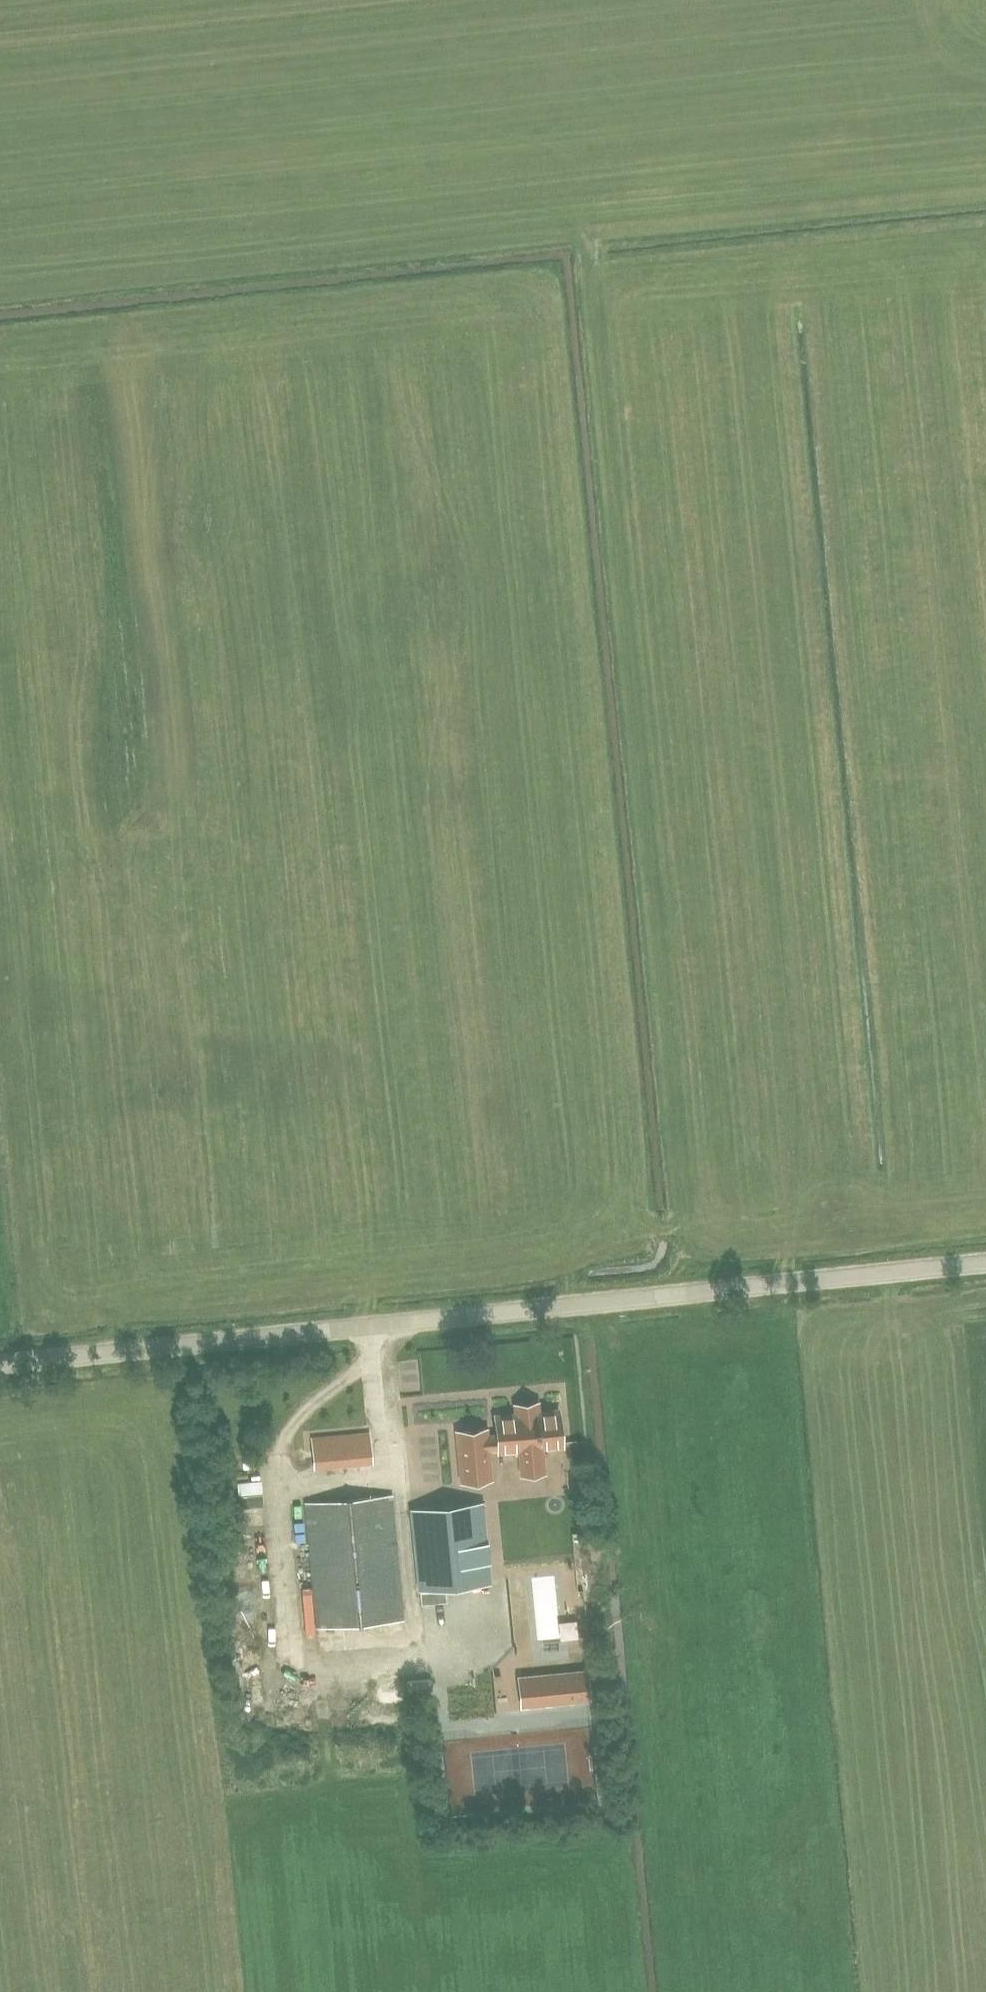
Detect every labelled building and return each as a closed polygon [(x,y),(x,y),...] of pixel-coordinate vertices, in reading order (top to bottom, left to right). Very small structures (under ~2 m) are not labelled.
[(497,1416),(498,1435),(486,1436),(486,1429),(458,1432),(462,1480),(481,1479),(490,1478),(489,1467),(488,1448),(499,1447),(500,1450),(520,1448),(521,1454),(522,1473),(543,1471),(542,1452),(541,1446),(562,1445),(558,1410),(538,1412),(517,1414),(497,1416)] [(313,1439),(315,1466),(330,1465),(327,1438),(313,1439)] [(420,1589),(490,1582),(482,1503),(412,1510),(420,1589)] [(399,1621),(389,1510),(299,1519),(309,1629),(399,1621)] [(288,1567),(302,1564),(297,1539),(284,1541),(288,1567)] [(498,1612),(516,1607),(513,1597),(495,1602),(498,1612)] [(522,1705),(588,1698),(586,1671),(519,1677),(522,1705)]
